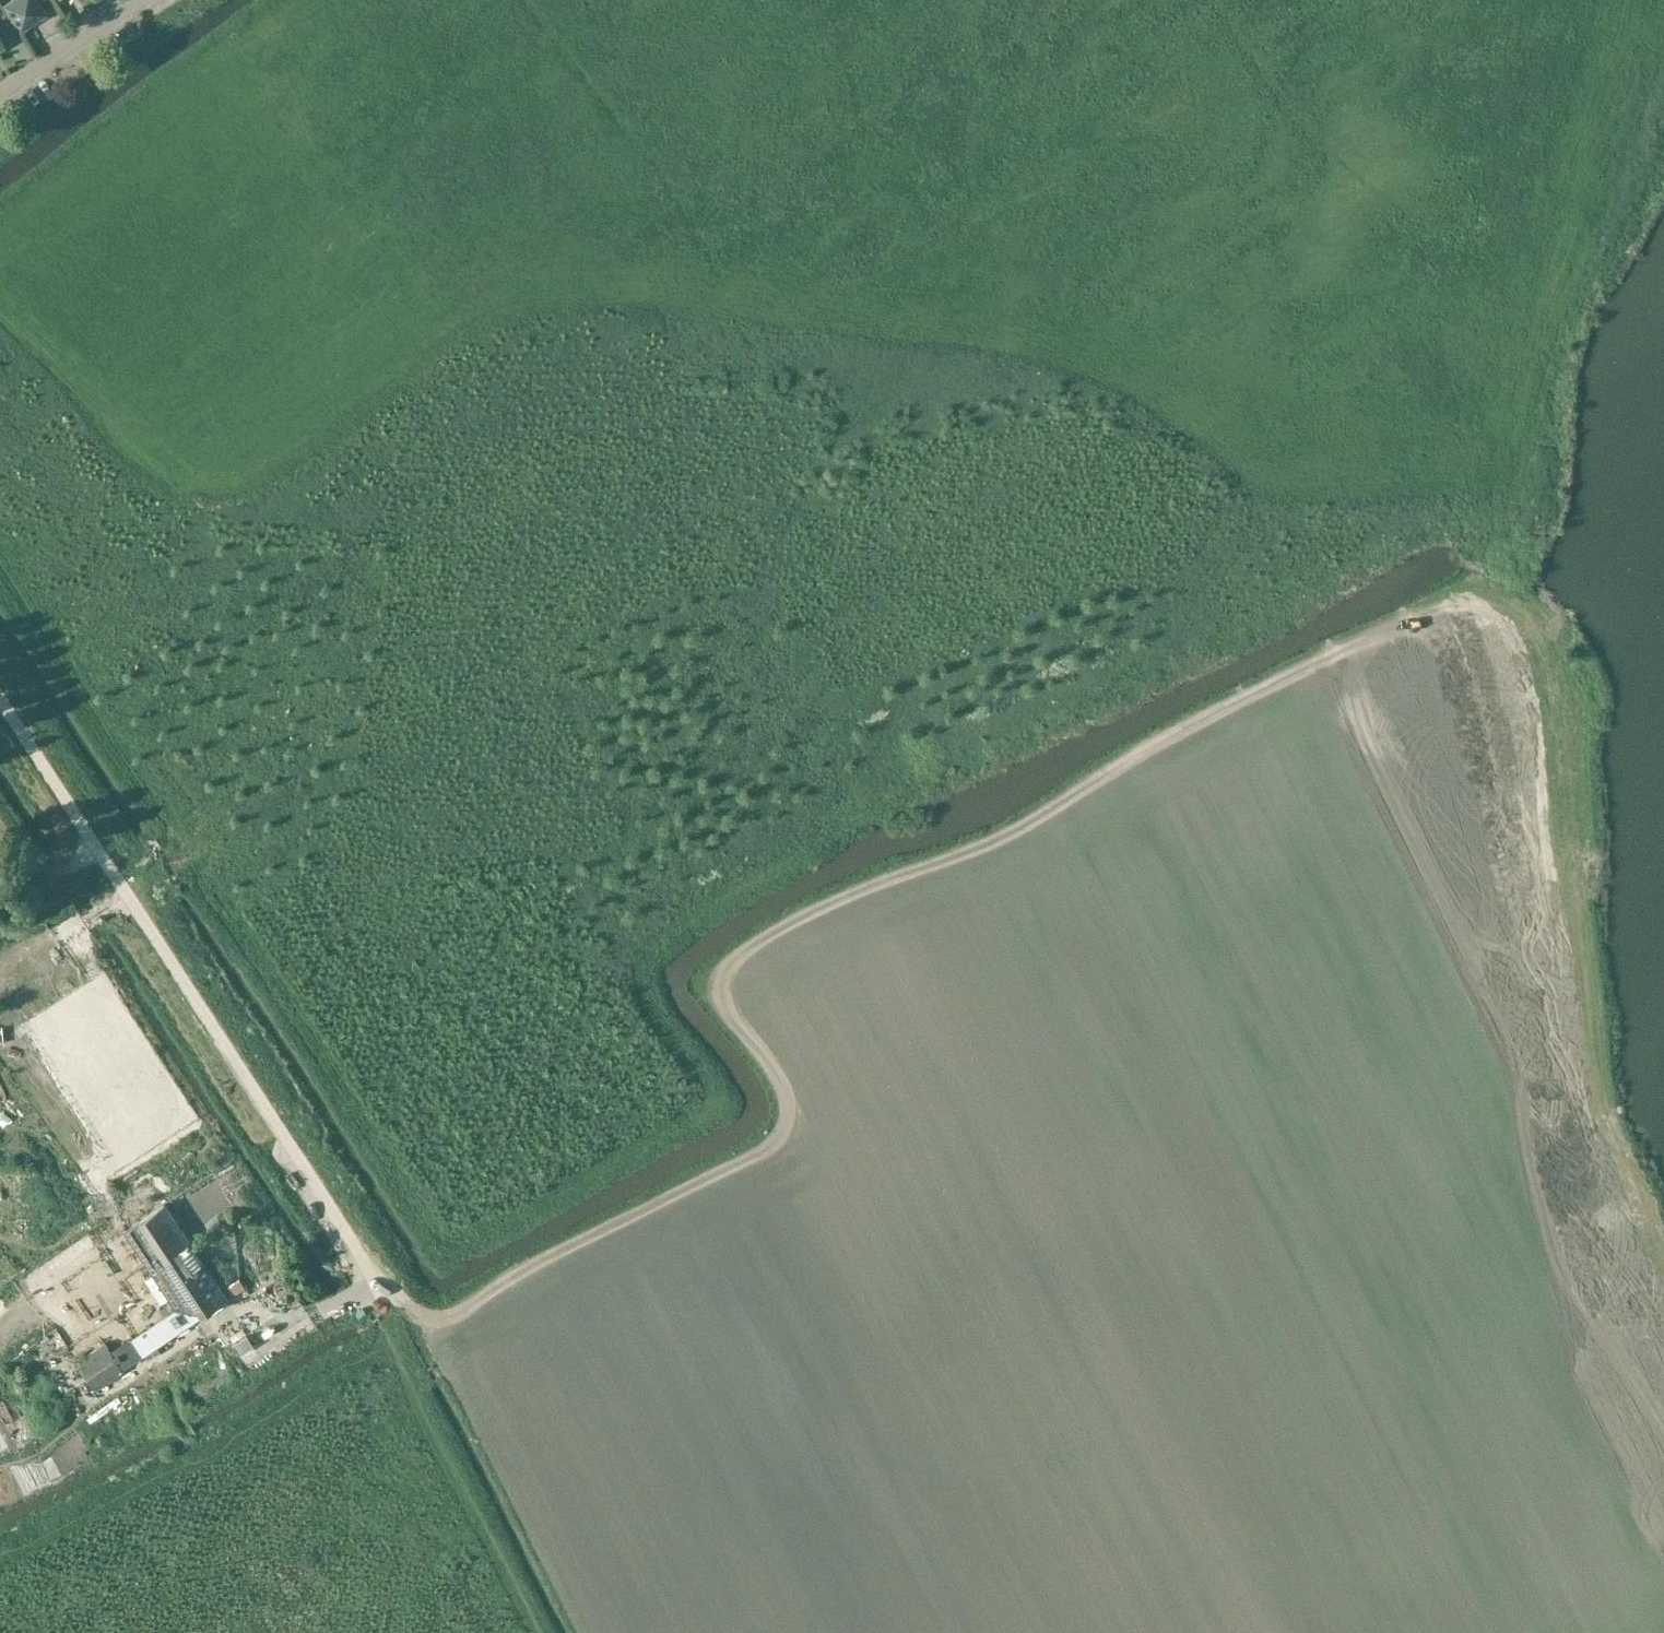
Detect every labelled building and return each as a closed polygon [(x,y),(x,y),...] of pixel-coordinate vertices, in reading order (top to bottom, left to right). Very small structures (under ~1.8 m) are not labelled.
[(47,14),(39,0),(12,0),(5,4),(21,30),(47,14)] [(226,1298),(164,1203),(140,1220),(202,1314),(226,1298)] [(240,1287),(258,1274),(249,1262),(231,1275),(240,1287)] [(69,1340),(89,1384),(128,1366),(108,1322),(69,1340)] [(217,1328),(222,1341),(235,1336),(230,1323),(217,1328)] [(287,1326),(262,1339),(267,1348),(292,1334),(287,1326)] [(175,1383),(193,1369),(178,1351),(161,1365),(175,1383)]
